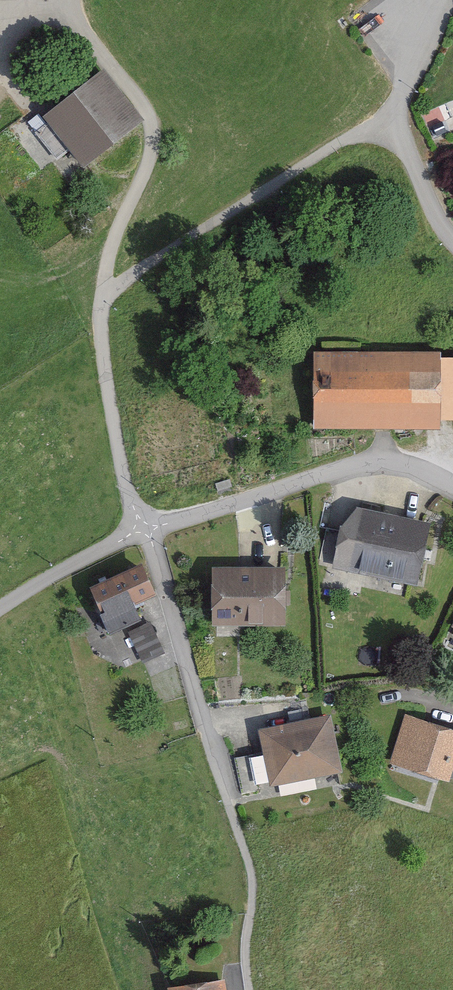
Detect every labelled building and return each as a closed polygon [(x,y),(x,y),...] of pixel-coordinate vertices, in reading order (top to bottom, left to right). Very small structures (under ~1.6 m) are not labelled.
[(136,117),(100,74),(48,118),(85,161),(136,117)] [(422,356),(317,357),(317,423),(424,421),(423,413),(449,413),(448,363),(422,364),(422,356)] [(359,515),(344,531),(337,567),(412,583),(424,528),(359,515)] [(138,568),(90,592),(111,633),(139,619),(132,604),(152,594),(138,568)] [(282,572),(212,571),(212,627),(282,627),(282,608),(291,608),(291,593),(282,593),(282,572)] [(444,634),(452,639),(452,617),(444,634)] [(165,654),(150,622),(128,632),(143,664),(165,654)] [(320,717),(254,732),(267,787),(333,772),(320,717)] [(407,721),(394,764),(446,779),(450,766),(452,767),(452,735),(407,721)] [(158,989),(217,989),(215,977),(157,986),(158,989)]
